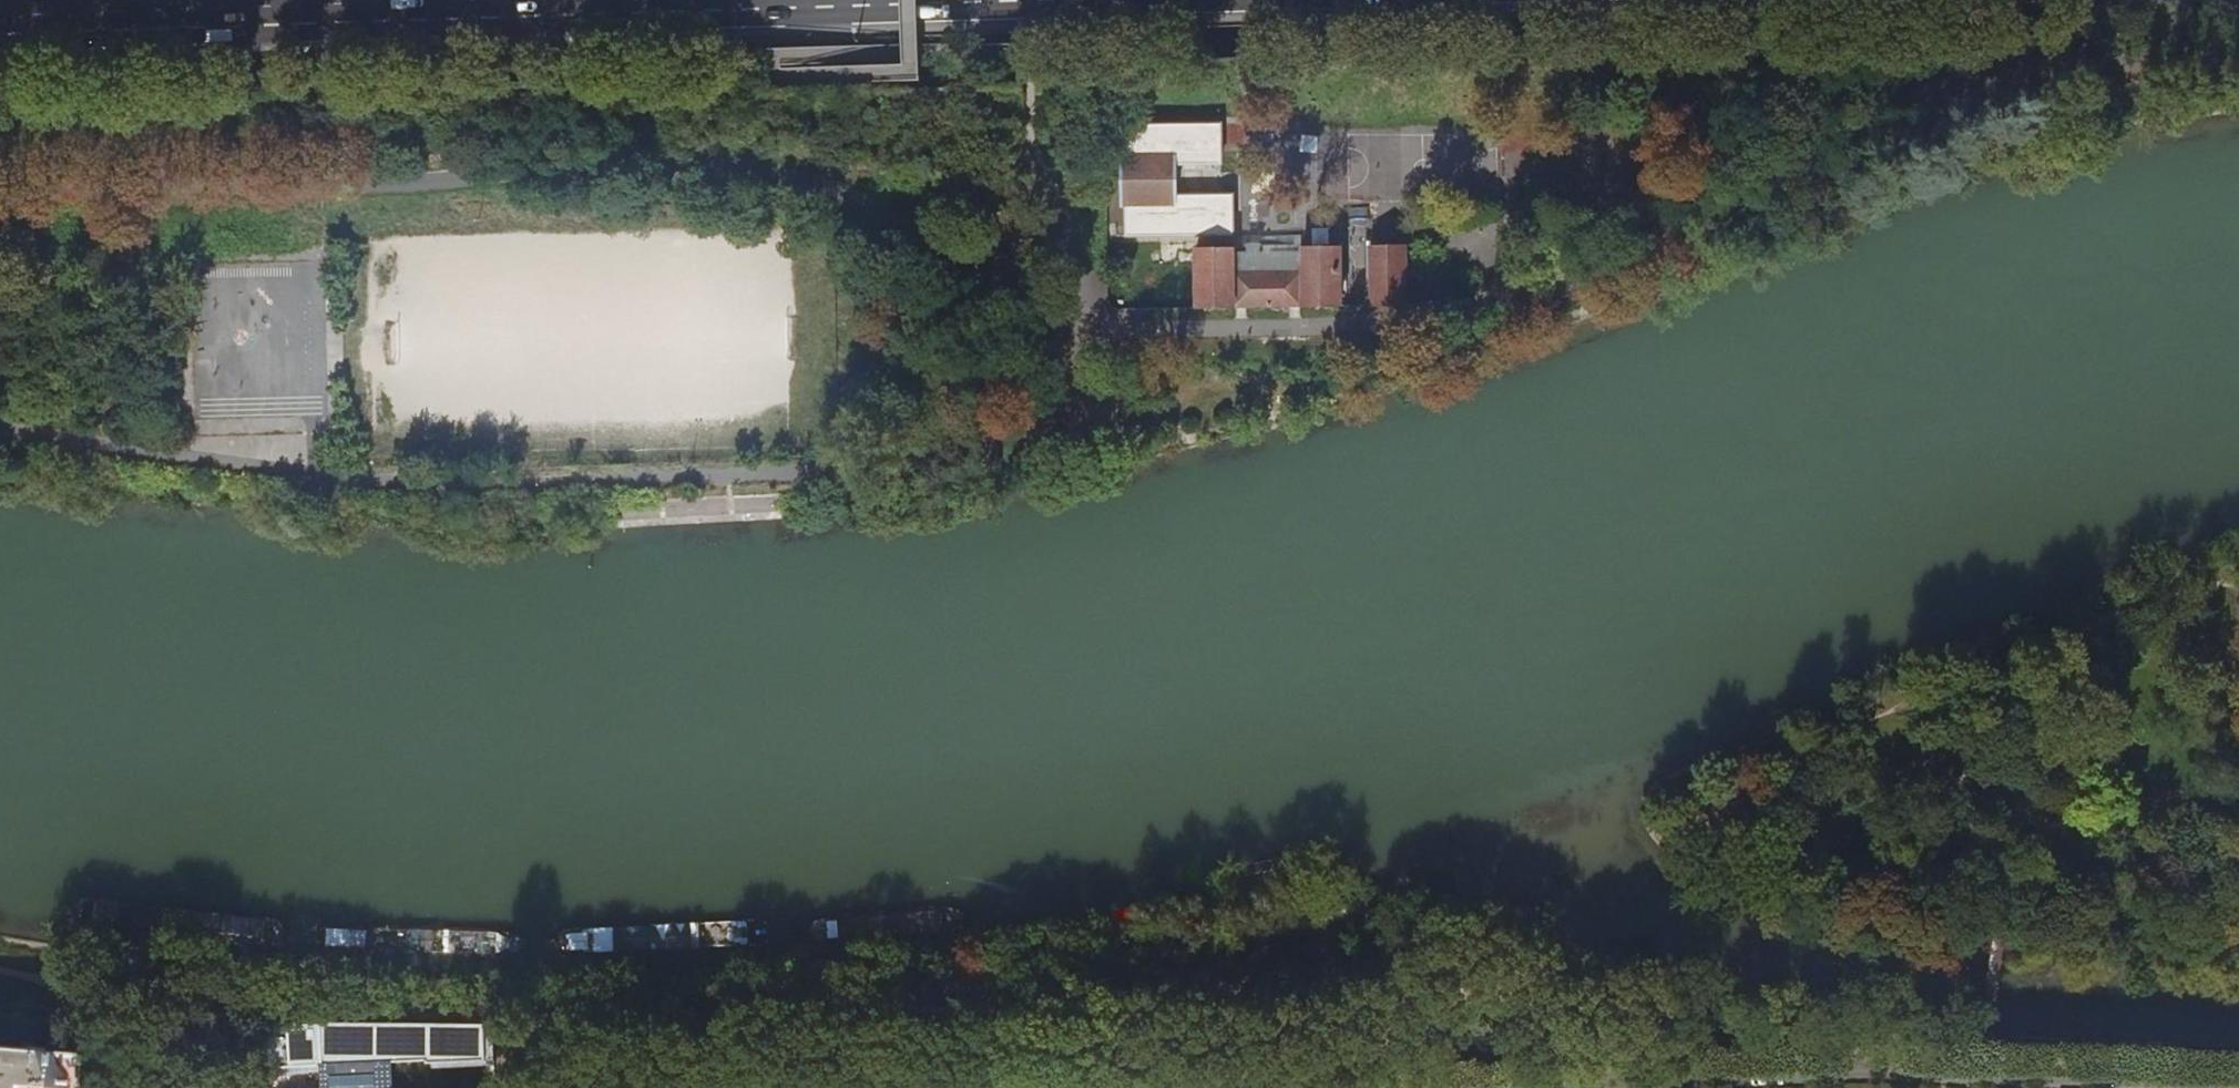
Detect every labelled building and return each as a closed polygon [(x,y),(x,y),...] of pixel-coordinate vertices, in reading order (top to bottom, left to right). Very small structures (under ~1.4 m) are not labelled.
[(1219,126),(1125,127),(1125,158),(1122,158),(1122,207),(1126,208),(1126,238),(1233,238),(1231,197),(1175,197),(1174,166),(1219,166),(1219,126)] [(1405,248),(1371,249),(1372,307),(1406,306),(1405,248)] [(1233,273),(1233,255),(1233,250),(1196,251),(1198,309),(1340,307),(1339,249),(1302,250),(1302,255),(1303,273),(1233,273)] [(1302,255),(1233,255),(1233,273),(1303,273),(1302,255)] [(485,1027),(262,1024),(264,1068),(430,1061),(430,1064),(486,1061),(485,1027)] [(72,1061),(36,1058),(36,1054),(22,1053),(21,1057),(0,1056),(0,1087),(71,1087),(72,1061)]
